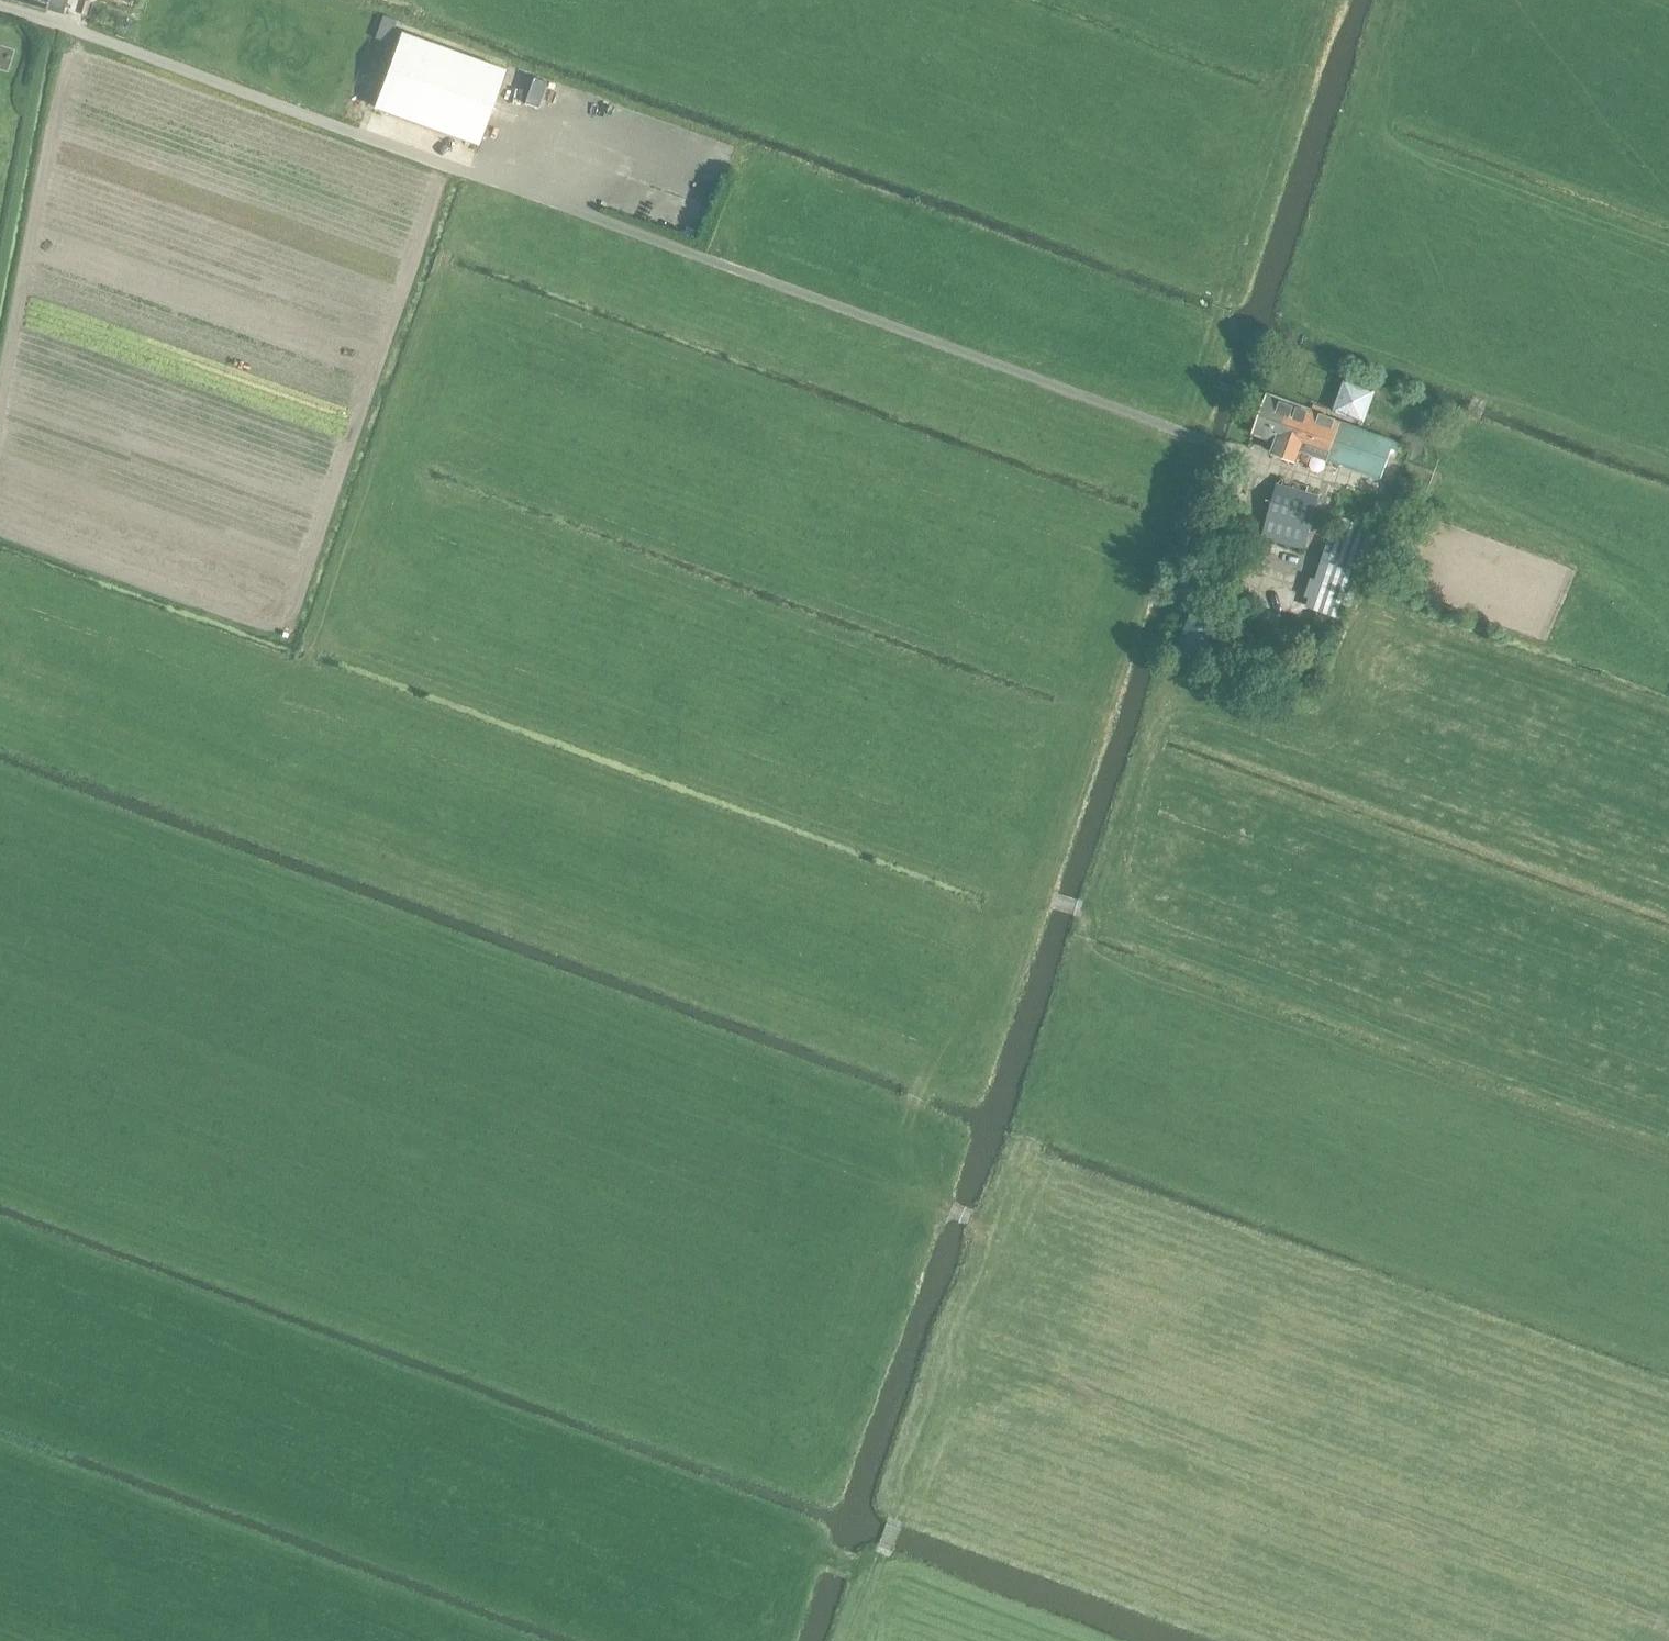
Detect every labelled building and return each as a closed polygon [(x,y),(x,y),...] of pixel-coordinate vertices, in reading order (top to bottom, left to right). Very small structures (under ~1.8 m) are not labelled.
[(50,0),(18,0),(48,8),(50,0)] [(391,38),(398,16),(384,11),(376,34),(391,38)] [(405,29),(378,103),(481,141),(508,67),(405,29)] [(1363,422),(1374,390),(1350,381),(1338,413),(1363,422)] [(1382,478),(1395,440),(1271,395),(1258,432),(1279,441),(1277,452),(1300,461),(1304,450),(1382,478)] [(1307,548),(1321,496),(1280,484),(1266,537),(1307,548)] [(1366,570),(1379,527),(1340,515),(1334,536),(1330,535),(1316,577),(1312,576),(1305,595),(1309,596),(1307,605),(1342,616),(1357,567),(1366,570)] [(1273,633),(1284,636),(1290,611),(1279,608),(1273,633)]
